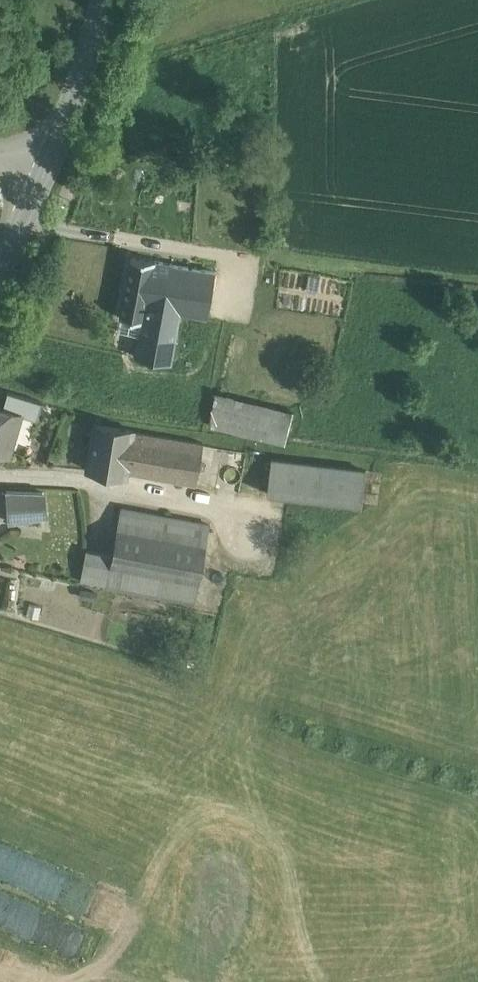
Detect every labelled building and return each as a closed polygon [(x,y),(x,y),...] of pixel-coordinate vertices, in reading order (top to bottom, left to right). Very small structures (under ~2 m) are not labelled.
[(158,329),(140,326),(135,357),(171,363),(180,312),(207,317),(215,272),(178,265),(180,257),(171,255),(170,264),(158,329)] [(170,264),(132,258),(121,317),(142,320),(140,326),(158,329),(170,264)] [(229,350),(191,341),(172,420),(210,429),(211,425),(218,396),(229,350)] [(42,402),(8,392),(3,408),(20,413),(20,415),(37,420),(42,402)] [(292,413),(218,396),(211,425),(267,438),(285,440),(292,413)] [(0,407),(0,452),(8,455),(20,415),(20,413),(3,408),(0,407)] [(132,431),(96,426),(89,470),(125,476),(125,472),(132,431)] [(203,443),(132,431),(125,472),(196,485),(203,443)] [(365,470),(271,459),(267,492),(361,504),(365,470)] [(43,491),(6,490),(11,523),(47,517),(43,491)] [(209,526),(121,510),(112,555),(86,550),(80,581),(194,602),(203,560),(209,526)] [(203,560),(194,602),(194,604),(263,618),(272,573),(203,560)] [(96,592),(84,590),(82,598),(94,600),(96,592)]
